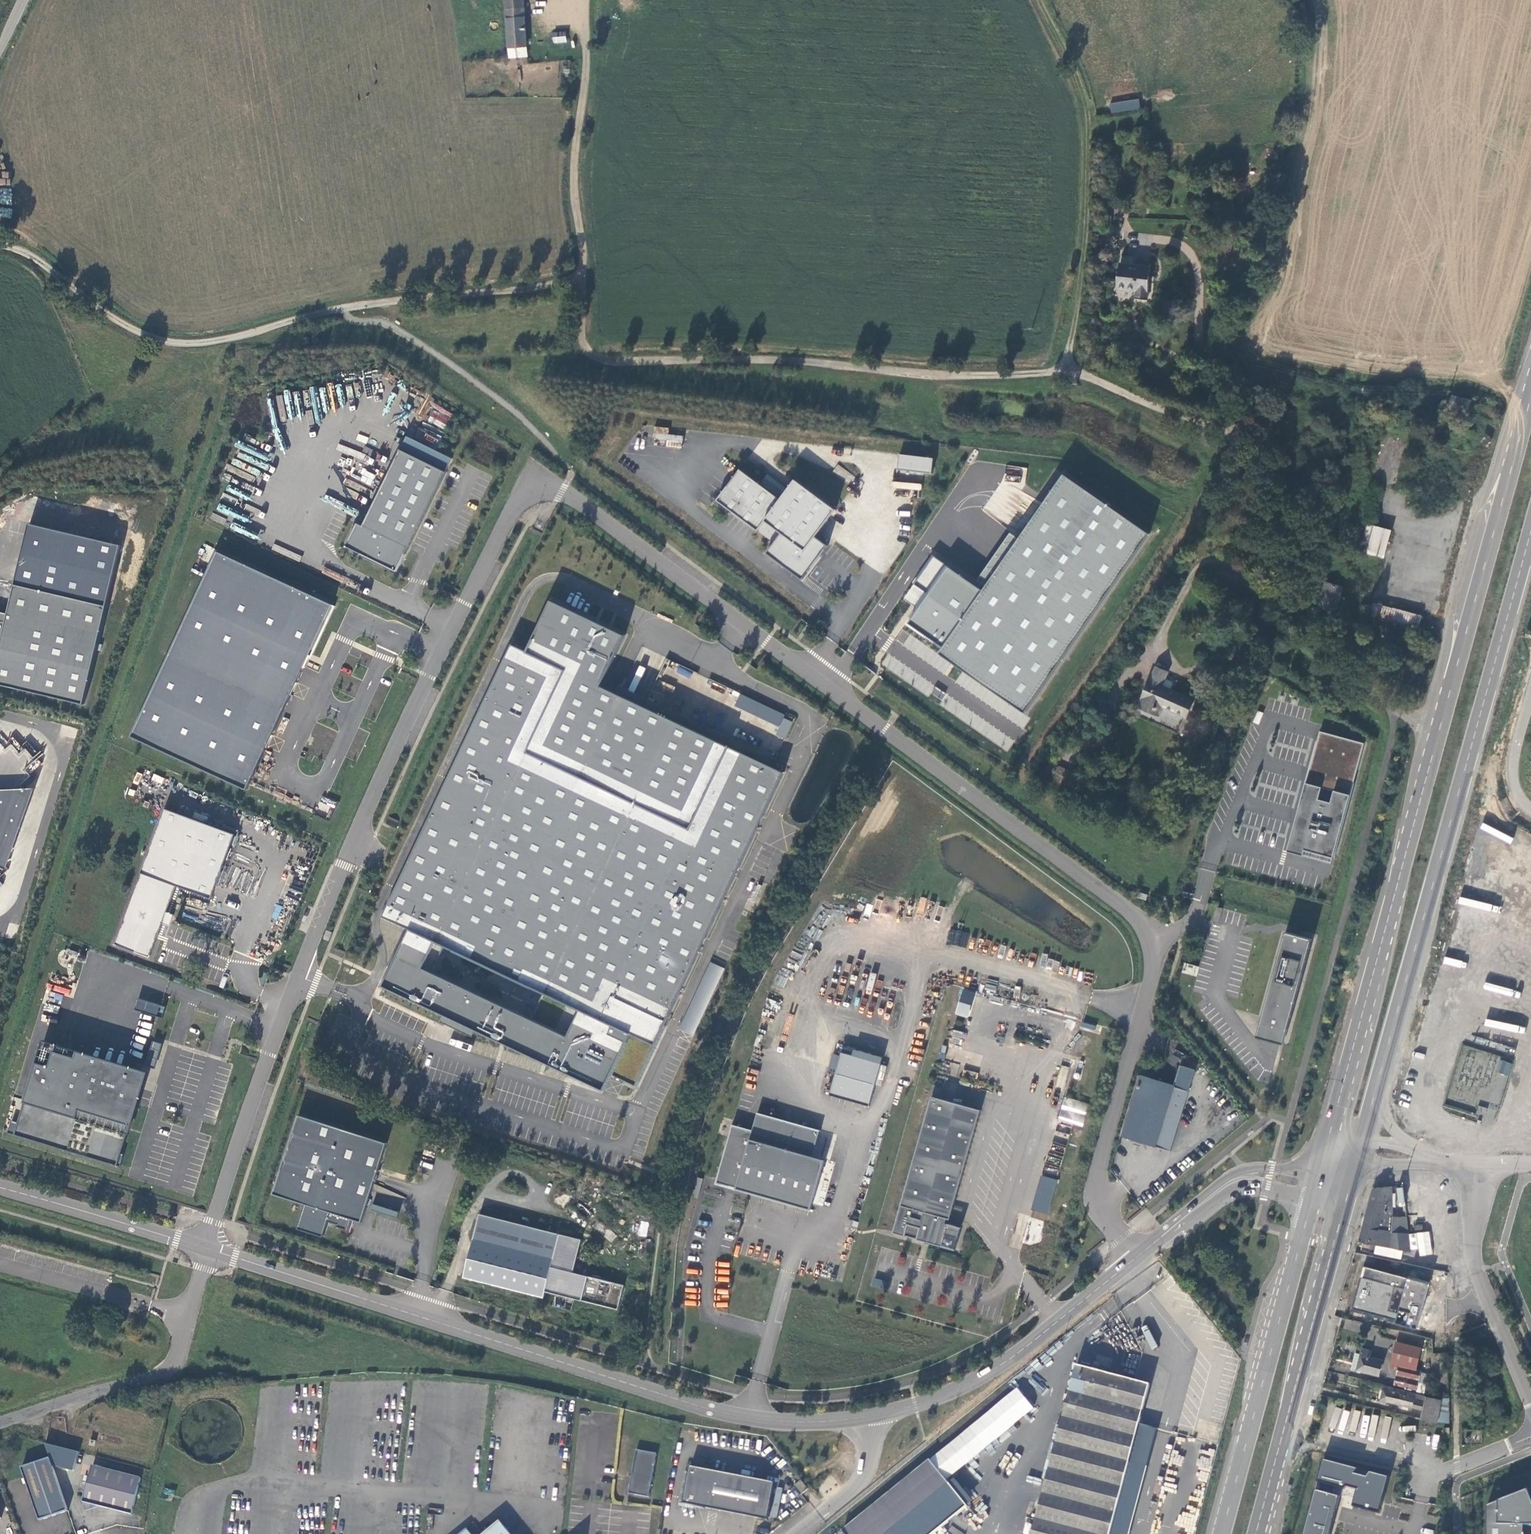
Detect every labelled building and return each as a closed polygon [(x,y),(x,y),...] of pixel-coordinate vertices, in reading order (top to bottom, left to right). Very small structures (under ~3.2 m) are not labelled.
[(509,47),(525,46),(523,0),(506,0),(509,47)] [(553,34),(553,42),(565,41),(564,34),(553,34)] [(526,56),(525,46),(509,47),(510,57),(526,56)] [(1110,103),(1111,113),(1131,109),(1130,100),(1110,103)] [(1150,266),(1120,262),(1117,286),(1136,289),(1135,298),(1147,299),(1150,266)] [(372,374),(366,374),(364,403),(370,403),(372,374)] [(1450,407),(1468,412),(1471,402),(1453,397),(1450,407)] [(398,571),(455,458),(412,436),(367,526),(361,522),(349,546),(398,571)] [(894,487),(921,490),(923,472),(931,473),(933,457),(897,454),(894,487)] [(784,501),(742,469),(719,500),(776,543),(770,551),(804,577),(829,544),(819,537),(840,509),(800,479),(784,501)] [(938,652),(1022,712),(1144,535),(1062,474),(981,591),(941,648),(938,652)] [(1365,554),(1383,559),(1391,530),(1373,525),(1365,554)] [(338,602),(225,550),(137,740),(250,792),(338,602)] [(981,591),(933,557),(913,585),(928,595),(907,625),(941,648),(981,591)] [(1319,606),(1335,611),(1342,586),(1326,581),(1319,606)] [(15,586),(8,616),(0,614),(0,686),(85,705),(107,607),(15,586)] [(601,688),(624,637),(551,603),(527,653),(511,646),(383,919),(410,931),(384,988),(606,1091),(613,1077),(636,1088),(667,1023),(784,774),(601,688)] [(1418,629),(1422,615),(1374,603),(1370,618),(1418,629)] [(678,666),(676,671),(687,677),(690,672),(678,666)] [(1185,718),(1192,703),(1161,688),(1167,673),(1156,669),(1139,707),(1158,715),(1162,708),(1185,718)] [(941,699),(945,694),(935,688),(932,694),(941,699)] [(1335,866),(1368,742),(1324,730),(1290,854),(1335,866)] [(1072,796),(1079,782),(1068,776),(1069,773),(1050,764),(1044,777),(1047,778),(1044,782),(1072,796)] [(153,775),(151,779),(164,783),(165,778),(153,775)] [(0,783),(0,861),(2,862),(26,782),(1,783),(0,783)] [(236,836),(167,811),(119,942),(154,955),(179,887),(213,899),(236,836)] [(1312,942),(1283,934),(1254,1037),(1282,1046),(1312,942)] [(707,961),(681,1030),(696,1036),(722,967),(707,961)] [(961,988),(956,1015),(969,1017),(974,991),(961,988)] [(135,1008),(162,1016),(165,1006),(138,998),(135,1008)] [(142,1097),(149,1073),(47,1041),(17,1134),(120,1166),(142,1097)] [(873,1105),(886,1061),(846,1049),(833,1094),(873,1105)] [(1504,1065),(1500,1076),(1506,1078),(1510,1067),(1504,1065)] [(1138,1078),(1119,1137),(1168,1152),(1187,1093),(1138,1078)] [(1459,1108),(1477,1111),(1478,1105),(1468,1103),(1470,1093),(1462,1092),(1459,1108)] [(981,1110),(932,1096),(894,1232),(955,1249),(961,1227),(946,1223),(948,1218),(950,1219),(981,1110)] [(1065,1097),(1058,1120),(1083,1127),(1089,1104),(1065,1097)] [(814,1211),(829,1161),(817,1158),(824,1132),(760,1113),(755,1130),(736,1124),(719,1183),(814,1211)] [(380,1173),(389,1144),(300,1116),(275,1194),(307,1204),(298,1230),(325,1239),(328,1230),(330,1223),(337,1225),(336,1228),(352,1234),(354,1228),(356,1220),(365,1222),(367,1213),(373,1194),(379,1178),(380,1173)] [(1041,1175),(1031,1210),(1047,1215),(1057,1180),(1041,1175)] [(1391,1188),(1372,1189),(1358,1244),(1368,1247),(1374,1248),(1408,1256),(1404,1221),(1390,1218),(1391,1188)] [(612,1282),(583,1275),(573,1273),(582,1240),(480,1215),(464,1278),(545,1298),(547,1292),(577,1299),(618,1310),(621,1299),(624,1286),(612,1282)] [(1352,1313),(1418,1328),(1429,1283),(1363,1267),(1352,1313)] [(874,1278),(871,1285),(881,1289),(884,1281),(874,1278)] [(1447,1353),(1446,1338),(1432,1339),(1433,1354),(1447,1353)] [(1395,1343),(1390,1361),(1414,1368),(1419,1350),(1395,1343)] [(1352,1354),(1348,1370),(1376,1378),(1381,1361),(1370,1358),(1371,1352),(1361,1350),(1359,1355),(1352,1354)] [(1414,1368),(1390,1361),(1389,1368),(1397,1370),(1393,1385),(1413,1391),(1419,1371),(1420,1370),(1414,1368)] [(1147,1388),(1075,1369),(1031,1533),(1108,1533),(1147,1388)] [(1419,1371),(1413,1391),(1413,1393),(1421,1395),(1427,1374),(1419,1371)] [(1432,1400),(1423,1397),(1387,1390),(1384,1402),(1420,1410),(1419,1419),(1433,1422),(1436,1422),(1432,1400)] [(1019,1391),(842,1532),(843,1533),(888,1533),(949,1485),(946,1481),(1034,1410),(1019,1391)] [(1432,1400),(1436,1422),(1447,1422),(1447,1398),(1439,1399),(1439,1402),(1432,1400)] [(658,1454),(638,1451),(630,1493),(651,1497),(658,1454)] [(68,1512),(49,1460),(21,1470),(40,1522),(55,1517),(68,1512)] [(775,1483),(690,1466),(688,1479),(683,1504),(707,1509),(768,1520),(775,1483)] [(138,1479),(90,1467),(81,1502),(96,1506),(129,1514),(138,1479)] [(706,1512),(707,1509),(683,1504),(688,1479),(684,1478),(679,1507),(706,1512)] [(801,1479),(793,1485),(801,1495),(809,1488),(801,1479)] [(1314,1490),(1303,1533),(1329,1533),(1339,1497),(1314,1490)] [(1527,1492),(1486,1508),(1485,1533),(1523,1533),(1523,1528),(1530,1528),(1530,1502),(1527,1492)] [(500,1522),(486,1533),(511,1533),(500,1522)]
